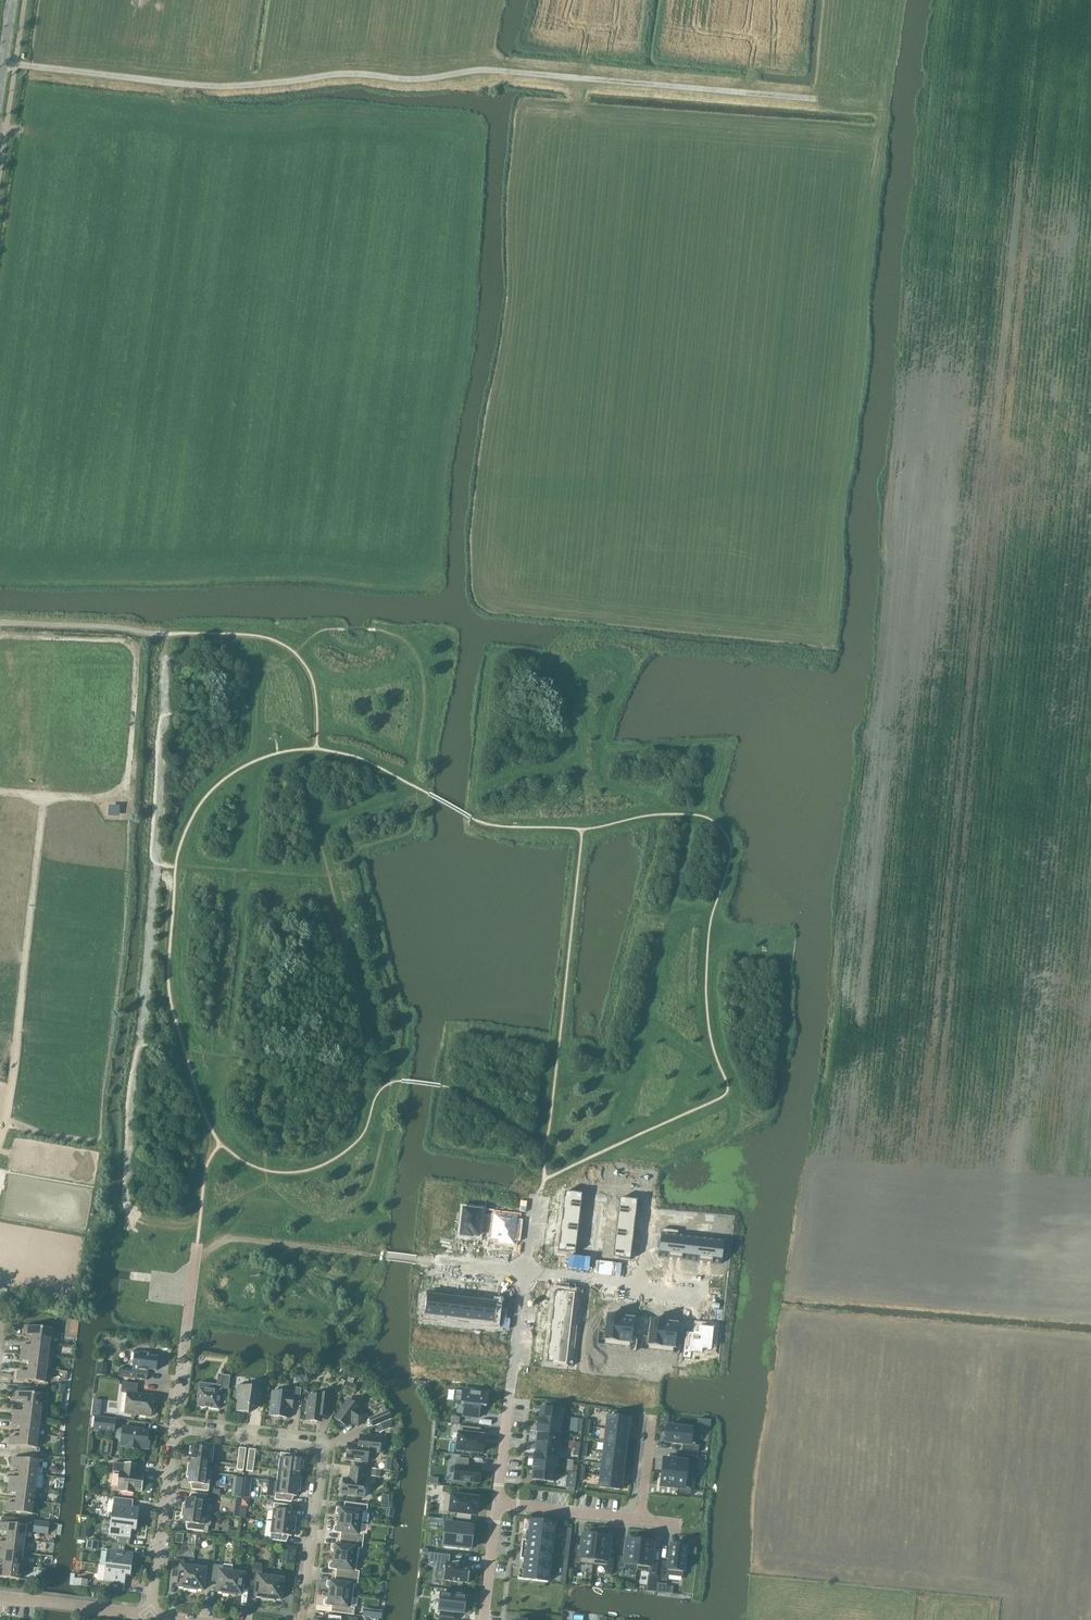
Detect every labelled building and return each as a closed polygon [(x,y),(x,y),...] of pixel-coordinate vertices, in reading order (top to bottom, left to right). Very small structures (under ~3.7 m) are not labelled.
[(565,1194),(564,1205),(581,1207),(582,1196),(582,1194),(565,1192),(565,1194)] [(620,1199),(619,1211),(636,1213),(637,1201),(620,1199)] [(564,1205),(562,1216),(579,1218),(580,1218),(581,1207),(564,1205)] [(464,1210),(461,1236),(463,1236),(463,1237),(464,1237),(464,1236),(469,1237),(470,1237),(472,1237),(472,1236),(476,1236),(476,1237),(477,1237),(477,1236),(478,1236),(479,1231),(487,1232),(488,1218),(481,1217),(481,1212),(464,1210)] [(619,1211),(617,1223),(635,1225),(636,1213),(619,1211)] [(495,1215),(492,1239),(500,1240),(500,1243),(514,1244),(514,1241),(520,1242),(523,1220),(517,1219),(517,1217),(495,1215)] [(562,1216),(561,1228),(578,1230),(581,1231),(582,1218),(580,1218),(579,1218),(562,1216)] [(617,1223),(616,1234),(633,1236),(635,1225),(617,1223)] [(561,1228),(559,1240),(577,1242),(578,1230),(561,1228)] [(662,1229),(659,1257),(675,1259),(678,1235),(679,1231),(662,1229)] [(616,1234),(615,1246),(632,1248),(633,1236),(616,1234)] [(678,1235),(675,1259),(690,1261),(693,1237),(678,1235)] [(693,1237),(690,1261),(705,1263),(708,1238),(693,1237)] [(708,1238),(705,1263),(721,1265),(724,1240),(708,1238)] [(559,1240),(558,1252),(575,1254),(577,1242),(559,1240)] [(615,1246),(613,1258),(630,1260),(632,1248),(615,1246)] [(555,1292),(554,1304),(580,1307),(581,1295),(555,1292)] [(423,1300),(422,1310),(425,1310),(424,1319),(437,1321),(437,1317),(439,1296),(427,1295),(427,1294),(426,1300),(423,1300)] [(439,1296),(437,1317),(448,1318),(451,1298),(439,1296)] [(448,1318),(447,1322),(459,1324),(462,1299),(451,1298),(448,1318)] [(462,1299),(459,1324),(471,1325),(474,1300),(462,1299)] [(474,1300),(471,1325),(483,1326),(486,1302),(474,1300)] [(486,1302),(483,1326),(495,1328),(495,1326),(502,1327),(503,1314),(497,1313),(498,1303),(497,1303),(486,1302)] [(554,1304),(552,1316),(578,1319),(580,1307),(554,1304)] [(552,1316),(551,1328),(577,1331),(578,1319),(552,1316)] [(599,1331),(598,1344),(617,1346),(620,1318),(621,1318),(621,1317),(608,1316),(606,1332),(599,1331)] [(620,1318),(617,1346),(630,1348),(629,1351),(636,1351),(638,1336),(631,1335),(633,1320),(621,1318),(620,1318)] [(643,1336),(641,1349),(661,1352),(664,1323),(665,1323),(651,1321),(649,1337),(643,1336)] [(664,1323),(661,1352),(680,1354),(681,1341),(675,1340),(677,1325),(664,1323)] [(687,1332),(687,1329),(686,1329),(682,1361),(683,1361),(684,1358),(691,1359),(692,1352),(702,1354),(703,1350),(711,1351),(712,1342),(714,1342),(714,1340),(713,1340),(714,1329),(712,1328),(712,1326),(702,1325),(702,1324),(701,1324),(701,1327),(699,1327),(698,1333),(687,1332)] [(24,1334),(33,1336),(32,1341),(50,1344),(52,1330),(25,1327),(24,1334)] [(551,1328),(549,1339),(575,1342),(577,1331),(551,1328)] [(549,1339),(548,1351),(574,1354),(575,1342),(549,1339)] [(49,1357),(50,1344),(32,1341),(32,1347),(22,1346),(21,1353),(49,1357)] [(548,1351),(547,1363),(573,1366),(574,1354),(548,1351)] [(140,1353),(129,1352),(128,1361),(136,1362),(135,1371),(120,1369),(119,1377),(147,1380),(149,1370),(157,1371),(158,1358),(151,1357),(151,1354),(140,1353)] [(47,1370),(49,1357),(21,1353),(20,1361),(30,1362),(29,1367),(47,1370)] [(99,1365),(98,1375),(106,1376),(108,1367),(99,1365)] [(18,1380),(45,1383),(47,1370),(29,1367),(28,1373),(19,1372),(18,1380)] [(221,1389),(229,1390),(230,1377),(223,1376),(221,1389)] [(349,1377),(344,1390),(349,1392),(352,1383),(354,1379),(349,1377)] [(128,1394),(125,1414),(151,1417),(151,1415),(154,1414),(154,1409),(152,1408),(154,1397),(137,1395),(138,1385),(122,1383),(121,1393),(128,1394)] [(200,1383),(197,1407),(219,1410),(221,1391),(211,1390),(212,1385),(200,1383)] [(236,1412),(249,1414),(249,1407),(260,1409),(263,1385),(252,1383),(251,1388),(238,1386),(236,1400),(238,1400),(236,1412)] [(293,1404),(293,1402),(299,1403),(301,1389),(293,1388),(292,1394),(273,1392),(269,1416),(289,1419),(291,1404),(293,1404)] [(463,1389),(461,1404),(464,1405),(463,1416),(479,1418),(480,1411),(480,1407),(486,1408),(488,1393),(463,1389)] [(15,1400),(25,1401),(24,1407),(42,1409),(44,1396),(16,1392),(15,1400)] [(318,1397),(309,1396),(308,1405),(306,1404),(305,1413),(307,1413),(306,1421),(321,1422),(322,1416),(329,1417),(330,1405),(332,1406),(333,1397),(331,1397),(331,1396),(318,1394),(318,1397)] [(348,1401),(335,1419),(346,1427),(350,1421),(358,1427),(366,1415),(359,1410),(359,1409),(348,1401)] [(541,1409),(540,1421),(538,1420),(538,1421),(561,1423),(562,1411),(559,1411),(559,1404),(546,1403),(545,1409),(541,1409)] [(40,1422),(42,1409),(24,1407),(23,1412),(14,1411),(13,1419),(40,1422)] [(388,1411),(370,1419),(373,1427),(377,1425),(392,1419),(388,1411)] [(93,1431),(115,1434),(117,1419),(95,1416),(93,1431)] [(608,1417),(606,1429),(628,1431),(629,1419),(608,1417)] [(39,1435),(40,1422),(13,1419),(12,1426),(21,1427),(21,1433),(39,1435)] [(392,1419),(377,1425),(380,1431),(390,1427),(392,1421),(392,1419)] [(560,1435),(561,1423),(538,1421),(537,1432),(560,1435)] [(682,1451),(699,1453),(699,1446),(696,1445),(698,1430),(667,1426),(665,1442),(683,1444),(682,1451)] [(485,1442),(483,1442),(484,1436),(480,1436),(480,1429),(460,1427),(457,1450),(483,1453),(485,1442)] [(123,1428),(122,1439),(127,1440),(126,1447),(126,1449),(140,1451),(140,1448),(147,1449),(149,1434),(149,1431),(123,1428)] [(606,1429),(605,1440),(626,1443),(628,1431),(606,1429)] [(558,1447),(560,1435),(537,1432),(537,1433),(538,1433),(537,1444),(558,1447)] [(10,1437),(9,1445),(37,1449),(39,1435),(21,1433),(20,1438),(10,1437)] [(346,1451),(347,1452),(346,1460),(367,1463),(369,1452),(379,1454),(381,1438),(360,1436),(359,1445),(348,1444),(348,1445),(346,1446),(345,1448),(345,1449),(346,1451)] [(605,1440),(604,1452),(625,1455),(626,1443),(605,1440)] [(192,1460),(212,1462),(215,1445),(201,1443),(200,1448),(191,1447),(190,1455),(192,1455),(192,1460)] [(558,1447),(537,1444),(536,1455),(534,1455),(534,1456),(557,1458),(558,1447)] [(246,1449),(240,1448),(237,1470),(243,1471),(246,1449)] [(247,1471),(253,1472),(256,1450),(249,1450),(247,1471)] [(602,1464),(623,1466),(625,1455),(604,1452),(602,1464)] [(300,1468),(303,1469),(304,1461),(294,1460),(295,1455),(281,1453),(279,1471),(299,1473),(300,1468)] [(662,1473),(691,1476),(693,1463),(697,1464),(698,1457),(682,1455),(681,1462),(663,1460),(662,1473)] [(556,1470),(557,1458),(534,1456),(533,1467),(556,1470)] [(11,1466),(21,1467),(20,1473),(38,1475),(40,1462),(12,1459),(11,1466)] [(188,1464),(188,1471),(208,1474),(208,1473),(210,1462),(192,1460),(191,1464),(188,1464)] [(134,1491),(141,1492),(144,1475),(137,1474),(138,1465),(125,1464),(114,1463),(113,1472),(120,1473),(118,1489),(122,1490),(121,1492),(134,1493),(134,1491)] [(602,1464),(601,1475),(622,1478),(623,1466),(602,1464)] [(454,1481),(480,1484),(482,1469),(456,1465),(454,1481)] [(556,1470),(533,1467),(533,1468),(534,1468),(533,1480),(554,1482),(556,1470)] [(340,1491),(341,1493),(342,1494),(342,1495),(361,1497),(363,1481),(365,1481),(366,1470),(351,1468),(350,1480),(344,1479),(342,1487),(341,1488),(340,1489),(340,1491)] [(211,1474),(188,1471),(187,1478),(189,1478),(189,1483),(194,1484),(193,1490),(209,1492),(211,1474)] [(301,1480),(302,1478),(299,1478),(299,1473),(279,1471),(278,1477),(277,1482),(301,1485),(301,1480)] [(568,1472),(566,1487),(575,1488),(576,1479),(577,1473),(572,1472),(568,1472)] [(36,1489),(38,1475),(20,1473),(19,1479),(10,1478),(9,1485),(36,1489)] [(662,1473),(660,1486),(678,1488),(677,1494),(677,1497),(691,1498),(693,1498),(694,1489),(692,1489),(690,1489),(691,1476),(662,1473)] [(601,1475),(599,1488),(621,1490),(622,1478),(601,1475)] [(531,1481),(530,1492),(541,1492),(542,1481),(531,1481)] [(275,1500),(291,1502),(291,1496),(296,1497),(297,1492),(300,1492),(301,1485),(277,1482),(275,1500)] [(35,1502),(36,1489),(9,1485),(8,1493),(17,1494),(17,1499),(35,1502)] [(84,1494),(84,1502),(86,1502),(92,1498),(92,1495),(84,1494)] [(183,1504),(182,1511),(211,1514),(213,1497),(208,1496),(193,1494),(192,1500),(187,1499),(186,1504),(183,1504)] [(446,1495),(444,1511),(458,1513),(457,1520),(470,1521),(471,1514),(475,1515),(475,1509),(477,1510),(478,1499),(470,1498),(470,1496),(461,1495),(461,1497),(446,1495)] [(113,1504),(111,1520),(137,1523),(138,1516),(139,1507),(135,1507),(133,1507),(129,1506),(130,1499),(114,1497),(113,1504)] [(6,1512),(33,1515),(35,1502),(17,1499),(16,1505),(7,1504),(6,1512)] [(339,1515),(338,1521),(362,1524),(363,1512),(367,1512),(368,1506),(345,1503),(344,1509),(337,1508),(336,1513),(339,1515)] [(290,1506),(274,1504),(272,1522),(296,1525),(297,1518),(294,1518),(294,1512),(289,1512),(290,1506)] [(182,1511),(181,1518),(184,1518),(184,1523),(189,1524),(188,1530),(203,1532),(207,1533),(208,1527),(211,1525),(212,1516),(211,1514),(182,1511)] [(8,1532),(7,1538),(25,1540),(27,1527),(20,1527),(21,1520),(2,1518),(1,1524),(0,1524),(0,1531),(8,1532)] [(136,1531),(137,1523),(111,1520),(109,1536),(131,1539),(132,1531),(136,1531)] [(555,1524),(525,1520),(524,1530),(526,1531),(526,1535),(553,1539),(555,1524)] [(267,1521),(265,1536),(270,1537),(270,1540),(286,1542),(286,1536),(291,1537),(292,1531),(295,1532),(296,1525),(272,1522),(267,1521)] [(341,1533),(340,1539),(363,1542),(364,1535),(361,1535),(362,1524),(338,1521),(338,1525),(334,1527),(334,1532),(341,1533)] [(49,1525),(35,1523),(33,1532),(48,1534),(49,1525)] [(475,1528),(451,1525),(448,1549),(472,1552),(475,1528)] [(176,1534),(175,1542),(182,1543),(183,1534),(176,1534)] [(573,1565),(580,1566),(580,1564),(593,1566),(597,1536),(584,1534),(581,1552),(575,1552),(573,1565)] [(526,1535),(525,1540),(523,1540),(521,1549),(552,1553),(553,1539),(526,1535)] [(605,1574),(612,1575),(614,1556),(608,1556),(610,1538),(597,1536),(593,1566),(606,1567),(605,1574)] [(25,1540),(7,1538),(7,1544),(0,1543),(0,1550),(24,1553),(25,1540)] [(362,1549),(363,1542),(340,1539),(340,1546),(332,1545),(331,1550),(334,1552),(334,1557),(357,1560),(359,1549),(362,1549)] [(637,1571),(640,1541),(627,1540),(625,1558),(619,1557),(617,1570),(624,1571),(624,1569),(637,1571)] [(637,1571),(649,1572),(649,1575),(656,1576),(658,1563),(651,1562),(653,1543),(640,1541),(637,1571)] [(660,1581),(667,1581),(668,1575),(683,1577),(687,1547),(671,1545),(669,1563),(662,1562),(660,1581)] [(102,1549),(100,1565),(106,1565),(132,1569),(134,1553),(108,1549),(102,1549)] [(521,1549),(520,1559),(523,1559),(522,1564),(550,1567),(552,1553),(521,1549)] [(24,1553),(0,1550),(0,1557),(5,1558),(4,1564),(22,1566),(24,1553)] [(429,1563),(437,1564),(445,1565),(443,1580),(468,1583),(470,1567),(464,1566),(465,1564),(453,1563),(452,1565),(449,1564),(450,1556),(430,1553),(429,1563)] [(357,1560),(334,1557),(333,1562),(330,1563),(329,1569),(337,1570),(336,1576),(359,1579),(359,1572),(356,1571),(357,1560)] [(190,1590),(193,1567),(186,1567),(184,1561),(175,1560),(173,1572),(180,1573),(178,1586),(184,1587),(184,1589),(190,1590)] [(252,1570),(251,1582),(257,1583),(257,1587),(256,1596),(262,1597),(262,1599),(268,1600),(271,1577),(263,1576),(262,1571),(262,1564),(253,1563),(252,1570)] [(20,1580),(22,1566),(4,1564),(3,1570),(0,1569),(0,1577),(20,1580)] [(193,1567),(190,1590),(196,1590),(196,1589),(203,1589),(205,1577),(212,1577),(213,1565),(204,1564),(201,1568),(193,1567)] [(522,1564),(522,1569),(519,1568),(518,1579),(548,1582),(550,1567),(522,1564)] [(131,1577),(132,1569),(106,1565),(104,1582),(125,1584),(126,1576),(131,1577)] [(213,1565),(212,1577),(219,1578),(218,1582),(217,1591),(223,1592),(223,1594),(229,1595),(232,1572),(233,1566),(225,1565),(223,1566),(213,1565)] [(232,1572),(229,1595),(236,1595),(236,1594),(242,1594),(244,1581),(251,1582),(252,1570),(242,1569),(240,1573),(232,1572)] [(271,1577),(268,1600),(274,1600),(275,1599),(281,1599),(282,1591),(283,1587),(289,1587),(291,1575),(272,1572),(271,1577)] [(330,1589),(329,1593),(353,1596),(354,1585),(358,1586),(359,1579),(336,1576),(335,1582),(327,1581),(327,1586),(330,1589)] [(78,1579),(77,1586),(87,1587),(88,1580),(78,1579)] [(658,1583),(657,1592),(666,1593),(666,1586),(667,1584),(658,1583)] [(351,1608),(353,1596),(329,1593),(328,1599),(325,1600),(324,1605),(332,1606),(331,1612),(354,1615),(355,1609),(351,1608)] [(438,1611),(441,1611),(440,1619),(454,1619),(455,1613),(464,1614),(465,1609),(468,1610),(470,1597),(441,1593),(438,1611)]
